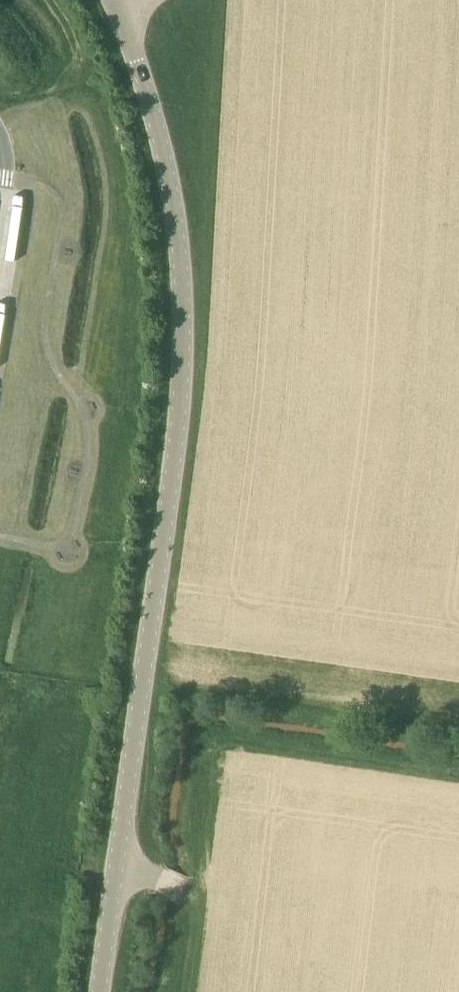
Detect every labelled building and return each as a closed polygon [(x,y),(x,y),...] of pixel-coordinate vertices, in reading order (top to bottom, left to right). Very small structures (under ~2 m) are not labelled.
[(9,216),(6,270),(21,270),(23,217),(9,216)]
